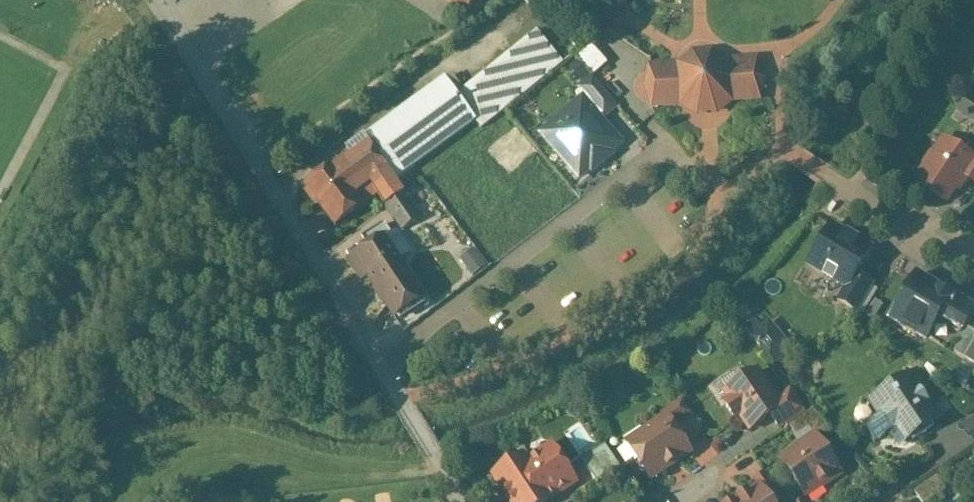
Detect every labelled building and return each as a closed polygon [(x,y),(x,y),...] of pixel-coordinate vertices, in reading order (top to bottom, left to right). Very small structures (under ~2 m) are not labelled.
[(450,1),(450,2),(451,2),(465,11),(466,12),(466,11),(473,0),(448,0),(450,1)] [(530,37),(468,87),(494,119),(556,68),(530,37)] [(596,50),(592,44),(575,56),(593,78),(608,66),(596,50)] [(725,62),(711,55),(693,56),(681,65),(650,68),(647,84),(647,92),(652,107),(684,105),(698,113),(715,112),(728,102),(759,99),(762,84),(761,76),(756,60),(725,62)] [(445,79),(347,151),(350,155),(334,166),(357,198),(339,212),(344,219),(361,206),(362,207),(363,206),(362,205),(377,195),(385,208),(386,207),(385,206),(403,195),(393,181),(475,121),(445,79)] [(583,96),(537,133),(579,184),(625,146),(583,96)] [(943,141),(915,182),(945,202),(952,191),(958,190),(966,178),(973,183),(973,153),(970,159),(943,141)] [(333,167),(307,186),(309,188),(307,192),(314,202),(318,201),(330,218),(339,212),(357,198),(334,166),(333,166),(332,167),(333,167)] [(403,195),(385,206),(386,207),(402,230),(419,219),(403,195)] [(397,259),(384,240),(391,235),(384,225),(362,239),(368,249),(349,261),(362,281),(368,277),(376,289),(374,290),(383,303),(385,302),(395,318),(424,299),(398,259),(397,259)] [(871,249),(831,226),(808,265),(835,282),(836,280),(848,286),(849,287),(856,275),(871,249)] [(474,249),(458,260),(470,277),(486,267),(474,249)] [(872,284),(856,275),(849,287),(848,286),(838,302),(855,312),(872,284)] [(973,310),(916,277),(891,320),(924,340),(938,317),(961,331),(973,310)] [(770,317),(763,324),(755,316),(744,326),(774,358),(793,341),(770,317)] [(953,353),(964,360),(973,343),(973,334),(968,330),(953,353)] [(964,360),(973,366),(973,343),(964,360)] [(757,372),(737,386),(734,398),(725,405),(734,418),(739,415),(750,430),(771,416),(782,408),(778,402),(757,372)] [(911,376),(872,403),(880,416),(891,432),(900,445),(915,434),(918,438),(926,433),(924,429),(939,418),(930,404),(936,400),(928,388),(922,392),(911,376)] [(807,413),(793,392),(778,402),(782,408),(771,416),(781,431),(789,426),(802,417),(807,413)] [(682,401),(663,414),(665,417),(666,417),(684,443),(702,431),(682,401)] [(830,431),(812,410),(807,413),(802,417),(809,427),(817,438),(819,442),(830,431)] [(880,416),(863,428),(874,444),(891,432),(880,416)] [(665,417),(642,433),(637,460),(640,464),(639,470),(645,471),(650,479),(653,477),(657,478),(657,474),(690,452),(684,443),(666,417),(665,417)] [(802,417),(789,426),(796,435),(809,427),(802,417)] [(964,425),(973,440),(973,418),(964,425)] [(817,438),(782,462),(804,495),(821,484),(823,486),(841,474),(819,442),(817,438)] [(575,482),(551,446),(527,462),(523,456),(522,456),(526,463),(537,479),(533,482),(546,501),(575,482)] [(526,463),(522,456),(494,475),(511,501),(545,501),(546,501),(533,482),(537,479),(526,463)] [(765,473),(755,479),(760,487),(768,499),(778,492),(765,473)] [(933,479),(920,486),(926,497),(939,489),(933,479)] [(742,499),(741,496),(734,500),(735,501),(770,501),(768,499),(760,487),(742,499)] [(768,499),(770,501),(777,501),(782,499),(778,492),(768,499)]
